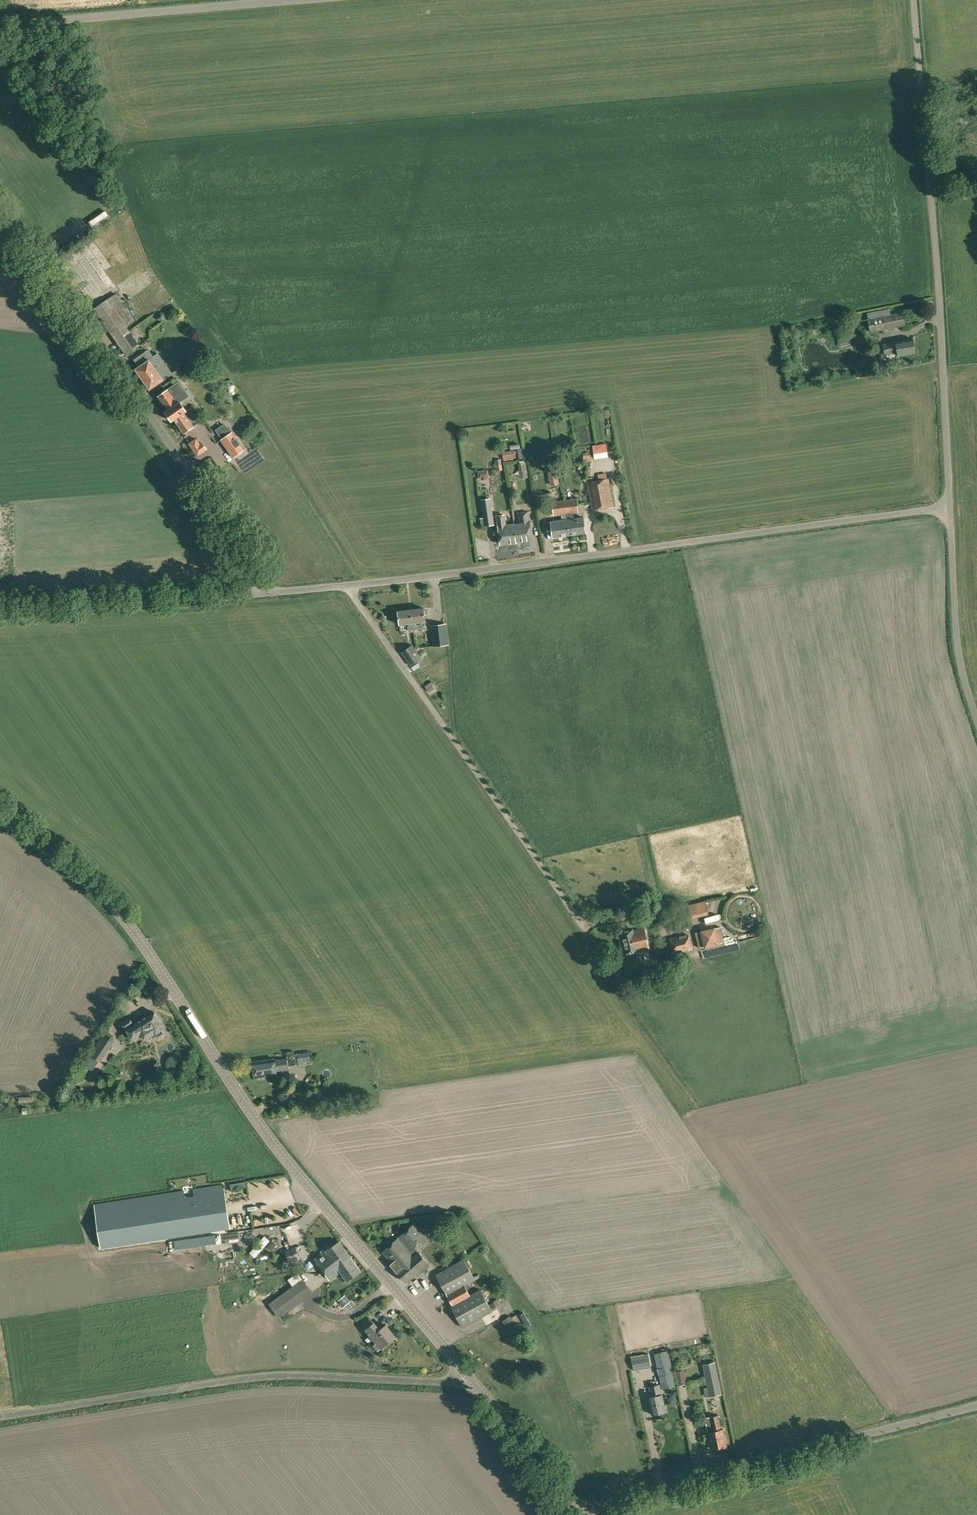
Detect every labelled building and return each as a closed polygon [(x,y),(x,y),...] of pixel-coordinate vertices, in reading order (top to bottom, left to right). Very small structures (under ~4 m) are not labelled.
[(60,267),(74,257),(70,251),(56,261),(60,267)] [(102,282),(109,289),(124,274),(117,267),(102,282)] [(136,340),(126,326),(135,320),(116,293),(94,309),(126,355),(143,342),(140,338),(136,340)] [(164,313),(160,312),(158,314),(157,318),(159,321),(163,321),(166,319),(166,315),(164,313)] [(870,332),(906,325),(903,312),(868,319),(870,332)] [(915,353),(913,338),(896,341),(883,344),(885,355),(898,353),(898,356),(915,353)] [(153,356),(149,349),(134,359),(139,367),(136,369),(150,389),(163,380),(172,374),(175,378),(183,372),(179,367),(172,372),(158,352),(153,356)] [(172,421),(175,419),(184,433),(193,426),(184,413),(187,411),(180,401),(182,400),(173,386),(159,396),(168,410),(166,412),(172,421)] [(216,429),(222,439),(220,440),(233,458),(245,450),(232,432),(225,423),(216,429)] [(200,443),(196,438),(189,443),(198,456),(207,449),(202,442),(200,443)] [(594,458),(608,455),(606,446),(592,448),(594,458)] [(562,468),(553,468),(553,484),(562,484),(562,468)] [(488,470),(478,471),(479,479),(481,478),(481,480),(487,479),(487,478),(489,478),(488,470)] [(607,479),(606,472),(598,474),(599,480),(594,481),(593,477),(587,478),(588,482),(587,482),(592,510),(614,507),(609,478),(607,479)] [(485,526),(494,525),(491,498),(481,499),(485,526)] [(566,514),(579,512),(577,499),(564,500),(566,514)] [(554,516),(566,514),(564,500),(552,502),(554,516)] [(514,524),(517,542),(533,540),(531,522),(529,522),(527,512),(519,513),(520,523),(514,524)] [(517,542),(514,524),(507,525),(505,514),(497,515),(498,526),(501,544),(517,542)] [(569,535),(585,532),(583,517),(567,519),(569,535)] [(553,537),(569,535),(567,519),(551,522),(553,537)] [(416,625),(416,622),(425,621),(424,608),(411,610),(414,630),(419,630),(418,625),(416,625)] [(409,631),(414,630),(411,610),(398,611),(400,624),(409,623),(410,626),(408,626),(409,631)] [(432,626),(434,647),(449,645),(447,625),(432,626)] [(411,665),(421,658),(412,645),(402,652),(411,665)] [(429,692),(435,688),(432,685),(434,684),(432,681),(425,686),(429,692)] [(711,907),(694,912),(695,917),(712,912),(711,907)] [(701,931),(695,933),(699,948),(704,947),(705,948),(719,944),(719,943),(725,942),(721,926),(715,928),(715,927),(700,930),(701,931)] [(649,948),(644,928),(633,931),(633,929),(622,931),(627,954),(638,952),(638,951),(649,948)] [(674,954),(692,950),(688,934),(670,938),(674,954)] [(162,1028),(158,1021),(159,1020),(154,1012),(134,1024),(130,1017),(121,1022),(125,1029),(127,1028),(132,1038),(141,1033),(144,1038),(154,1032),(155,1033),(158,1037),(165,1033),(162,1029),(162,1028)] [(100,1062),(115,1040),(104,1033),(90,1055),(100,1062)] [(311,1060),(309,1051),(286,1055),(287,1058),(275,1059),(252,1062),(254,1077),(277,1074),(276,1071),(289,1069),(288,1066),(298,1064),(298,1065),(304,1064),(304,1061),(311,1060)] [(182,1064),(172,1067),(172,1069),(173,1070),(175,1077),(176,1079),(186,1075),(182,1064)] [(246,1182),(231,1184),(232,1190),(247,1187),(246,1182)] [(184,1191),(94,1204),(101,1248),(226,1229),(230,1228),(228,1215),(226,1203),(224,1188),(223,1185),(193,1189),(194,1196),(185,1197),(184,1191)] [(406,1282),(428,1262),(415,1247),(427,1237),(414,1223),(382,1251),(392,1263),(391,1264),(406,1282)] [(203,1236),(174,1241),(175,1249),(204,1245),(203,1236)] [(272,1240),(267,1246),(272,1250),(277,1243),(272,1240)] [(321,1268),(324,1273),(342,1261),(344,1262),(351,1257),(339,1241),(314,1258),(311,1261),(318,1271),(321,1268)] [(289,1261),(300,1257),(295,1246),(285,1250),(289,1261)] [(347,1280),(360,1271),(351,1257),(344,1262),(342,1261),(324,1273),(329,1280),(341,1272),(347,1280)] [(474,1277),(464,1259),(436,1274),(452,1304),(450,1305),(462,1327),(496,1308),(494,1303),(489,1306),(480,1289),(470,1295),(465,1285),(475,1280),(481,1276),(479,1274),(474,1277)] [(302,1279),(299,1274),(290,1280),(294,1285),(269,1303),(279,1318),(313,1293),(302,1279)] [(521,1322),(516,1314),(511,1317),(510,1315),(502,1321),(510,1333),(518,1327),(517,1325),(521,1322)] [(374,1323),(369,1317),(361,1324),(365,1329),(376,1342),(373,1345),(378,1351),(382,1347),(396,1336),(386,1324),(380,1329),(374,1322),(374,1323)] [(662,1388),(677,1385),(668,1350),(654,1353),(662,1388)] [(634,1371),(651,1368),(648,1353),(631,1356),(634,1371)] [(710,1397),(723,1394),(716,1362),(715,1362),(703,1364),(710,1397)] [(683,1382),(691,1381),(689,1369),(681,1370),(683,1382)] [(652,1415),(665,1412),(659,1384),(649,1387),(652,1397),(648,1397),(652,1415)] [(722,1429),(719,1415),(705,1417),(708,1432),(711,1448),(727,1445),(723,1429),(722,1429)]
